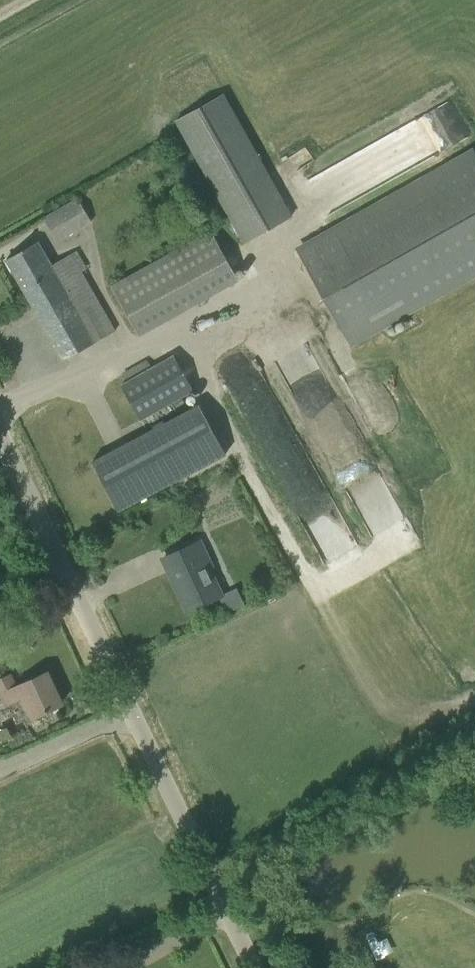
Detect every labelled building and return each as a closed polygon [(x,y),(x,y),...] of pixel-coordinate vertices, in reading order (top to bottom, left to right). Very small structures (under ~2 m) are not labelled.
[(175,120),(244,243),(293,215),(224,93),(175,120)] [(398,164),(443,143),(432,119),(387,140),(398,164)] [(349,344),(474,273),(474,151),(297,251),(349,344)] [(44,219),(57,241),(92,221),(78,198),(44,219)] [(111,285),(138,337),(238,281),(211,230),(111,285)] [(6,260),(63,360),(115,331),(82,273),(80,274),(69,255),(51,265),(37,241),(6,260)] [(122,373),(127,381),(121,384),(141,419),(163,406),(166,411),(195,395),(173,355),(151,367),(146,359),(122,373)] [(199,404),(92,462),(118,512),(226,454),(199,404)] [(204,560),(207,558),(199,541),(163,558),(188,611),(220,596),(204,560)] [(6,704),(23,695),(33,716),(32,716),(32,717),(61,704),(46,673),(15,687),(9,676),(0,680),(0,692),(6,704)]
